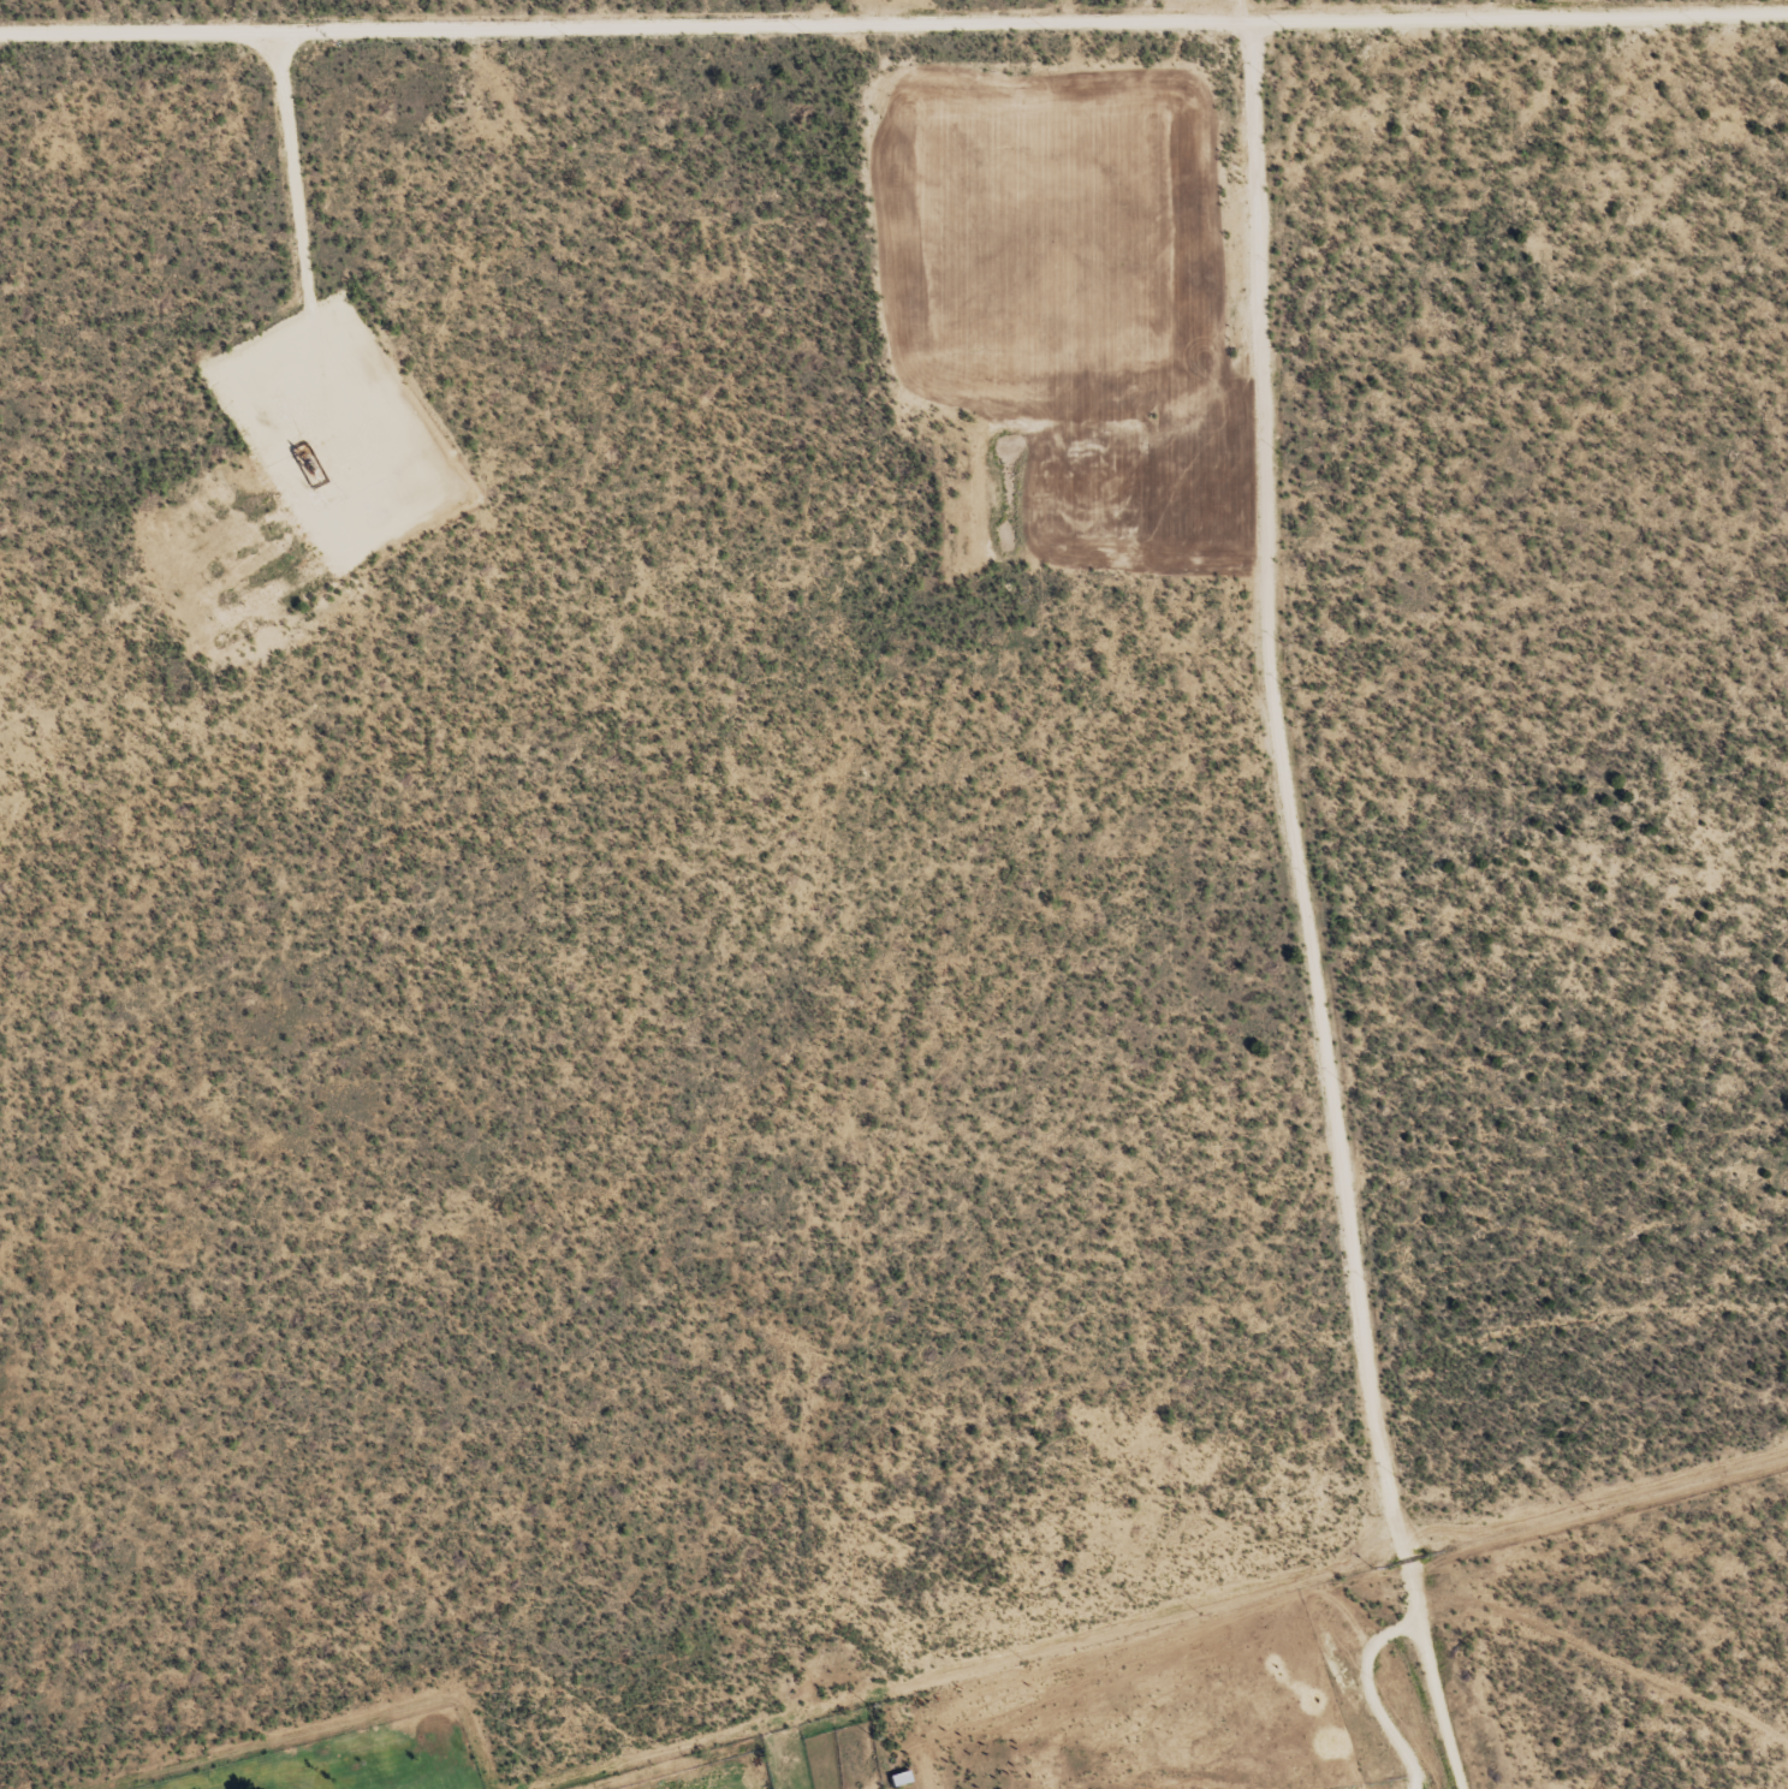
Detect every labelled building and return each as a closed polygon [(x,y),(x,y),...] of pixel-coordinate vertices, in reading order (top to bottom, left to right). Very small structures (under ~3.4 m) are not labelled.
[(915,1782),(911,1771),(892,1776),(895,1788),(915,1782)]
